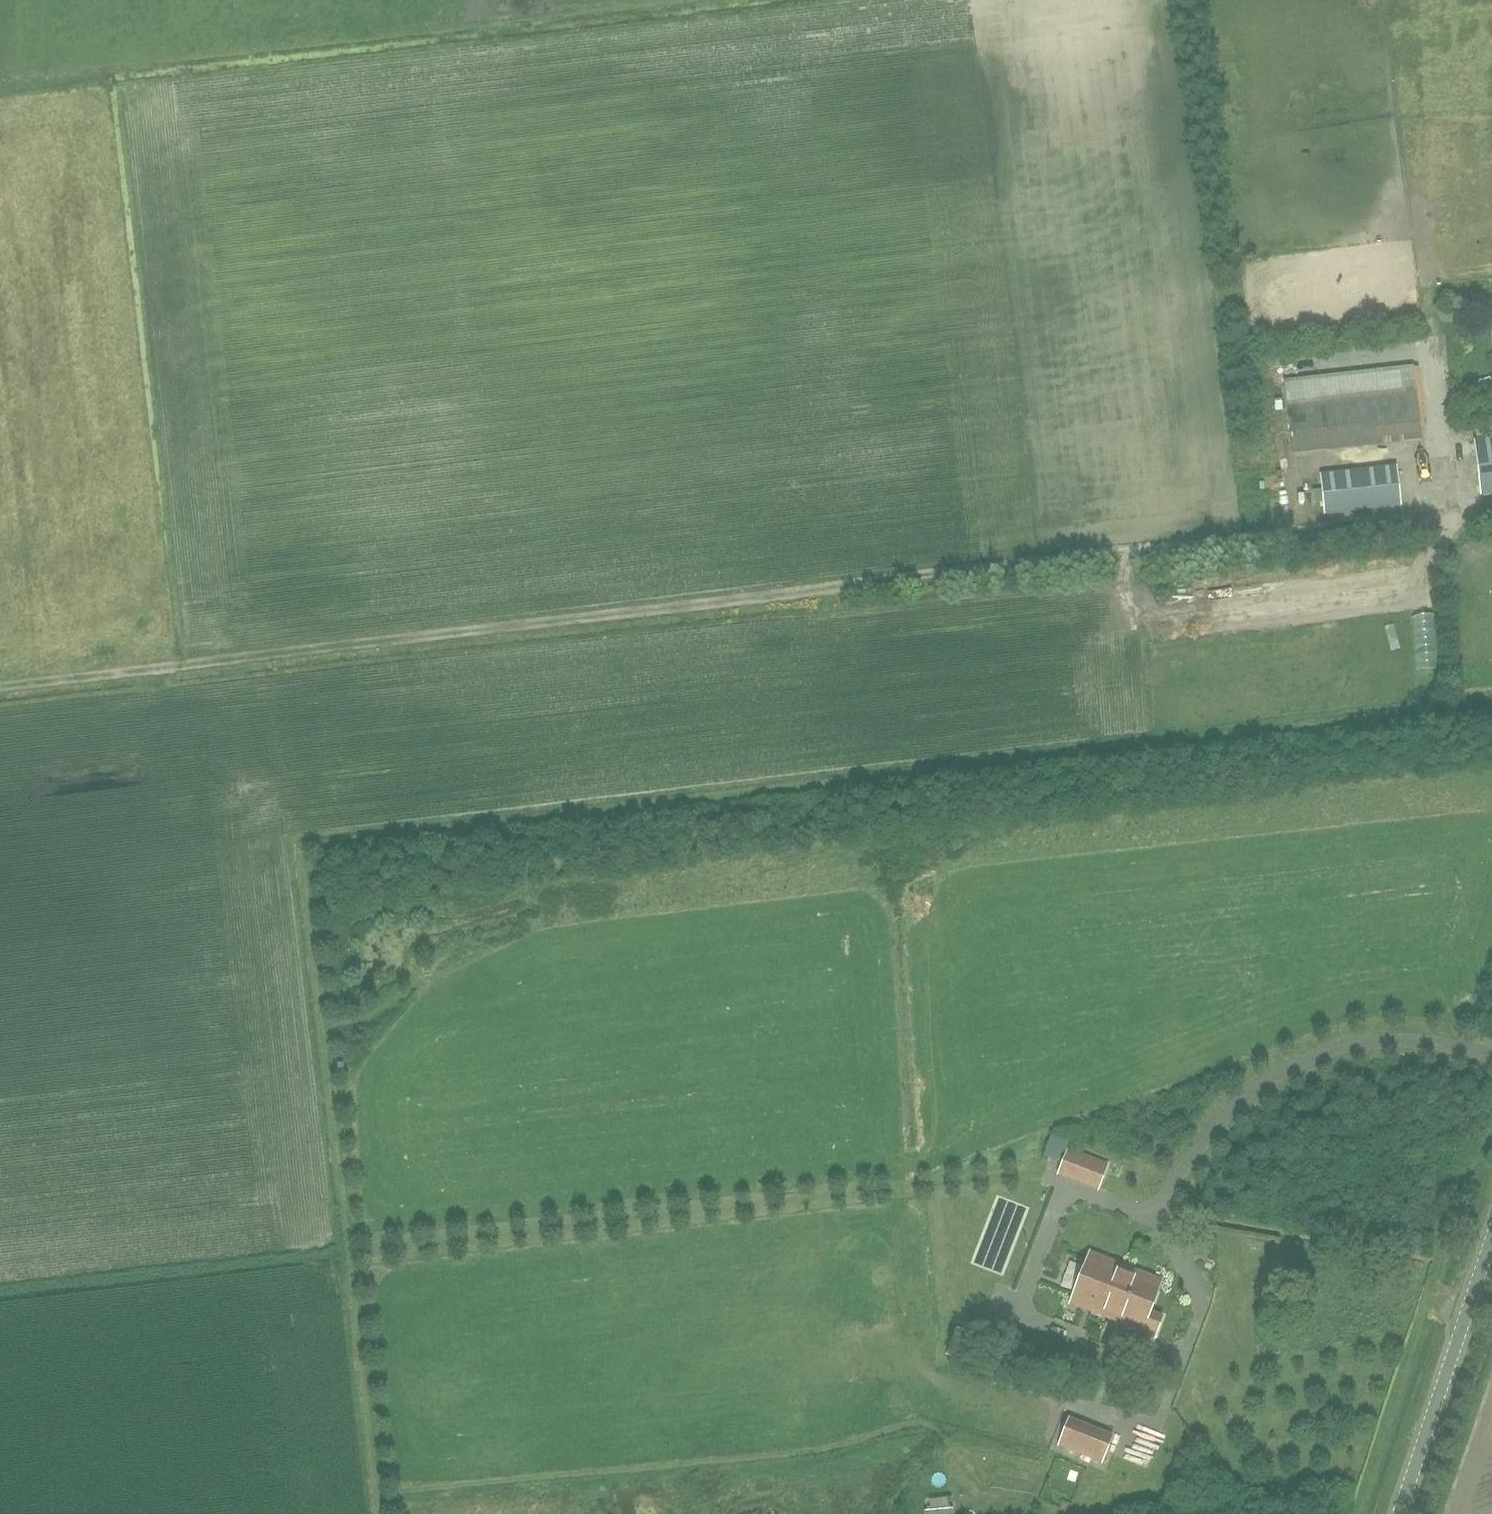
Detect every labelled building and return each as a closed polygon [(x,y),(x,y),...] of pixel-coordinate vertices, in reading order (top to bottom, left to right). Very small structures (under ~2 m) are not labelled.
[(1292,444),(1420,429),(1414,367),(1285,380),(1287,401),(1292,444)] [(1491,493),(1491,439),(1475,441),(1481,494),(1491,493)] [(1325,513),(1401,504),(1396,467),(1321,476),(1325,513)] [(1251,527),(1250,508),(1241,508),(1242,527),(1251,527)] [(1069,1150),(1062,1169),(1099,1183),(1106,1165),(1069,1150)] [(1091,1253),(1071,1304),(1113,1320),(1116,1312),(1134,1319),(1130,1328),(1153,1337),(1161,1317),(1148,1311),(1160,1280),(1091,1253)] [(1070,1419),(1060,1445),(1101,1461),(1111,1435),(1070,1419)]
